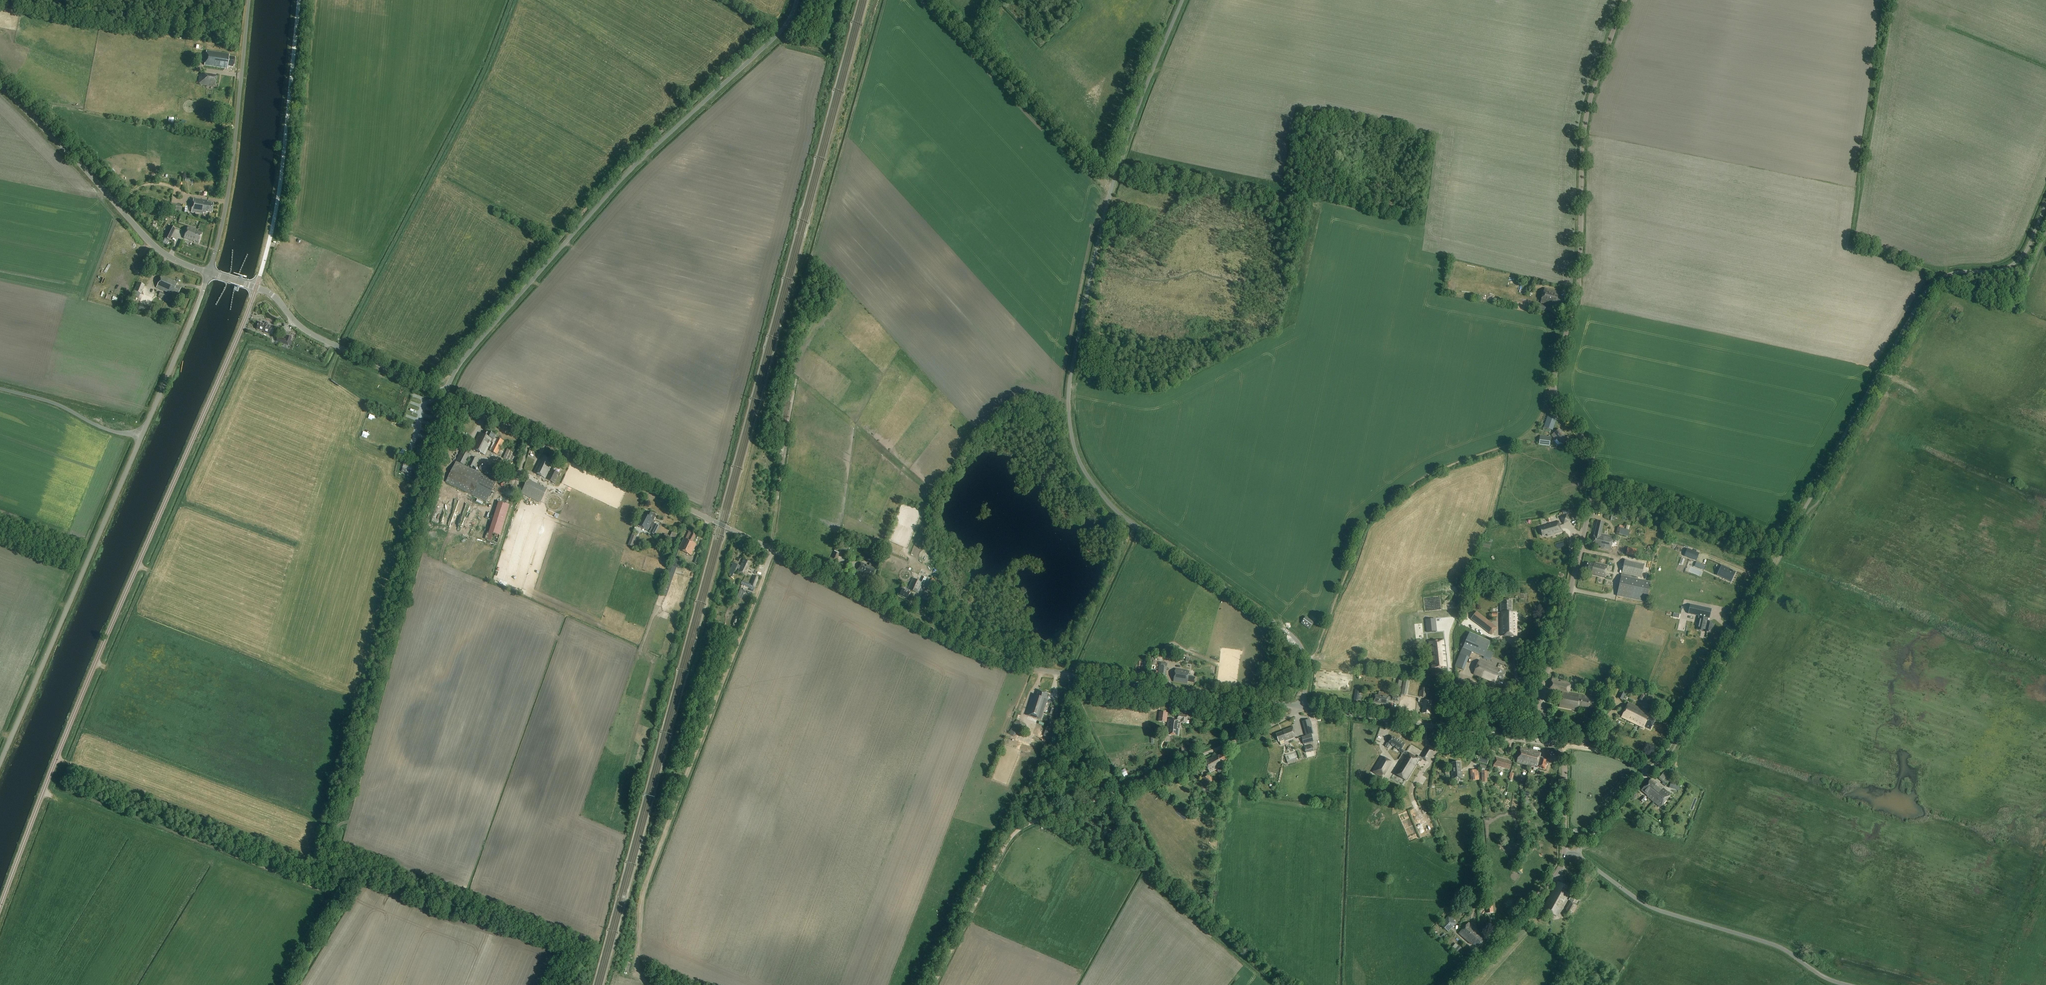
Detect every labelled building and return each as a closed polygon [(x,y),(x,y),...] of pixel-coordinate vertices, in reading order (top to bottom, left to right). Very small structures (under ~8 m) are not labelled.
[(204,65),(225,69),(225,67),(228,68),(228,67),(233,68),(235,58),(229,57),(229,55),(206,51),(204,65)] [(198,84),(215,87),(217,77),(199,74),(198,84)] [(208,203),(208,201),(194,199),(192,212),(203,214),(203,213),(206,214),(206,212),(212,213),(214,204),(208,203)] [(170,210),(181,212),(182,205),(171,204),(170,210)] [(169,241),(170,241),(176,229),(170,225),(164,238),(165,239),(169,241)] [(201,234),(197,233),(198,231),(187,227),(184,238),(194,242),(194,240),(199,242),(201,234)] [(238,275),(234,289),(234,290),(237,291),(238,291),(243,276),(242,276),(239,275),(238,275)] [(161,276),(156,288),(169,294),(170,293),(172,294),(172,293),(177,295),(180,288),(175,285),(177,283),(161,276)] [(134,291),(141,294),(145,286),(137,283),(134,291)] [(1561,307),(1563,299),(1558,297),(1559,293),(1545,289),(1541,303),(1556,308),(1556,306),(1561,307)] [(1553,313),(1554,308),(1540,304),(1538,310),(1544,312),(1544,311),(1553,313)] [(256,329),(265,332),(264,333),(271,335),(271,333),(273,334),(274,334),(274,331),(274,330),(272,330),(273,327),(264,323),(263,324),(259,323),(256,329)] [(286,339),(278,337),(276,342),(289,346),(290,346),(292,341),(291,341),(292,338),(287,336),(286,339)] [(1557,419),(1548,416),(1544,427),(1553,430),(1557,419)] [(1563,444),(1569,440),(1566,436),(1565,437),(1560,430),(1552,435),(1556,441),(1557,440),(1560,443),(1561,442),(1563,444)] [(496,439),(495,438),(496,436),(487,431),(484,435),(479,433),(471,449),(484,455),(491,442),(493,443),(489,451),(497,454),(503,441),(497,438),(496,439)] [(1551,437),(1540,436),(1539,445),(1550,446),(1551,437)] [(503,458),(514,463),(518,454),(507,449),(503,458)] [(496,481),(484,475),(465,466),(471,454),(462,450),(446,482),(486,502),(496,481)] [(550,467),(553,461),(542,455),(533,473),(544,479),(550,467)] [(474,469),(478,461),(471,457),(467,466),(474,469)] [(416,467),(404,464),(402,472),(412,475),(413,471),(414,472),(416,467)] [(480,466),(479,469),(487,473),(486,475),(494,479),(498,469),(485,464),(484,467),(480,466)] [(559,473),(551,469),(547,479),(554,483),(559,473)] [(528,480),(521,494),(540,503),(547,489),(528,480)] [(509,505),(499,502),(487,540),(498,543),(509,505)] [(656,516),(655,515),(653,514),(647,511),(646,515),(642,513),(636,525),(648,531),(650,527),(652,528),(650,532),(655,535),(659,526),(655,524),(656,521),(654,520),(656,516)] [(1561,518),(1564,524),(1570,521),(1567,514),(1561,518)] [(1610,514),(1610,517),(1612,517),(1612,521),(1623,524),(1625,517),(1610,514)] [(1614,537),(1602,535),(1604,523),(1598,521),(1595,536),(1594,536),(1592,545),(1601,547),(1600,549),(1611,551),(1614,537)] [(1542,536),(1547,535),(1548,537),(1562,532),(1559,522),(1540,527),(1542,536)] [(1629,537),(1630,531),(1624,529),(1624,526),(1619,525),(1619,528),(1617,528),(1616,534),(1629,537)] [(692,544),(696,536),(689,533),(685,540),(683,539),(678,550),(690,556),(695,546),(692,544)] [(632,535),(628,545),(633,547),(637,537),(632,535)] [(841,550),(836,547),(831,559),(836,561),(841,550)] [(1626,554),(1636,556),(1637,550),(1627,548),(1626,554)] [(1692,558),(1695,552),(1687,549),(1685,555),(1684,556),(1692,559),(1692,558)] [(861,562),(858,570),(868,575),(869,574),(873,576),(876,569),(871,567),(874,560),(869,558),(867,562),(870,564),(869,566),(861,562)] [(744,559),(741,566),(737,564),(734,571),(736,572),(737,568),(739,569),(737,572),(746,576),(748,571),(747,570),(751,562),(744,559)] [(1617,596),(1646,603),(1651,583),(1637,580),(1638,577),(1641,578),(1644,564),(1625,560),(1617,596)] [(683,566),(671,561),(666,575),(663,584),(666,585),(668,582),(671,583),(673,577),(670,577),(674,567),(682,570),(683,566)] [(1605,578),(1608,566),(1596,563),(1594,565),(1588,563),(1586,573),(1591,574),(1591,575),(1605,578)] [(1690,579),(1714,583),(1717,570),(1687,564),(1686,573),(1691,574),(1690,579)] [(1731,582),(1736,572),(1722,565),(1717,575),(1731,582)] [(751,584),(742,581),(741,585),(754,590),(759,578),(754,576),(751,584)] [(919,594),(924,584),(914,579),(908,591),(904,589),(900,596),(908,599),(912,591),(919,594)] [(932,580),(927,591),(934,594),(936,590),(934,589),(936,586),(938,587),(939,583),(932,580)] [(1706,614),(1710,590),(1665,582),(1663,594),(1679,597),(1678,601),(1685,602),(1684,609),(1682,609),(1682,610),(1706,614)] [(746,592),(740,589),(739,591),(737,597),(742,599),(744,593),(745,594),(746,592)] [(930,593),(925,590),(923,596),(922,599),(926,601),(930,593)] [(1500,636),(1516,636),(1516,612),(1511,612),(1511,601),(1500,601),(1500,636)] [(1706,621),(1708,615),(1699,613),(1697,623),(1705,625),(1703,631),(1713,633),(1715,624),(1708,623),(1708,621),(1706,621)] [(1490,624),(1478,615),(1474,621),(1491,635),(1497,628),(1490,623),(1490,624)] [(1314,623),(1306,616),(1301,623),(1309,629),(1314,623)] [(1435,619),(1426,620),(1427,633),(1436,632),(1435,619)] [(1484,658),(1491,643),(1470,634),(1464,648),(1472,652),(1484,658)] [(1431,669),(1447,667),(1444,640),(1428,642),(1431,669)] [(1503,682),(1506,674),(1502,672),(1503,671),(1479,661),(1474,674),(1495,683),(1497,679),(1503,682)] [(1159,666),(1157,677),(1166,678),(1167,667),(1159,666)] [(1188,684),(1188,682),(1195,683),(1196,677),(1189,676),(1190,672),(1175,669),(1174,682),(1188,684)] [(1578,706),(1583,707),(1589,708),(1589,707),(1593,708),(1595,700),(1586,698),(1586,697),(1582,696),(1582,697),(1567,693),(1570,683),(1561,681),(1560,682),(1558,681),(1558,680),(1552,679),(1549,689),(1563,692),(1559,707),(1577,711),(1578,706)] [(1422,691),(1420,690),(1419,696),(1426,697),(1428,688),(1422,687),(1422,691)] [(1622,700),(1627,691),(1622,689),(1617,698),(1622,700)] [(1033,695),(1027,715),(1028,716),(1027,719),(1034,721),(1035,718),(1041,720),(1049,698),(1048,697),(1049,694),(1039,691),(1037,697),(1033,695)] [(1392,698),(1389,697),(1387,697),(1387,693),(1382,692),(1381,696),(1376,695),(1374,703),(1380,704),(1380,703),(1388,704),(1388,701),(1398,702),(1399,697),(1392,696),(1392,698)] [(1431,713),(1432,701),(1424,700),(1423,705),(1425,705),(1425,708),(1423,707),(1422,713),(1428,714),(1428,712),(1431,713)] [(1651,730),(1656,719),(1651,716),(1651,715),(1647,713),(1647,712),(1629,703),(1621,718),(1644,730),(1645,728),(1651,730)] [(1168,713),(1160,712),(1158,722),(1166,723),(1168,713)] [(1188,721),(1188,716),(1179,715),(1178,721),(1177,723),(1181,723),(1187,724),(1187,721),(1188,721)] [(1051,738),(1057,722),(1052,720),(1051,723),(1048,723),(1044,736),(1051,738)] [(1179,737),(1181,723),(1177,723),(1178,721),(1169,720),(1166,735),(1179,737)] [(1021,734),(1025,725),(1017,721),(1013,730),(1021,734)] [(1306,736),(1301,737),(1303,745),(1313,742),(1311,735),(1313,734),(1310,721),(1302,723),(1306,736)] [(1276,734),(1279,742),(1284,740),(1284,741),(1296,737),(1293,727),(1283,731),(1283,732),(1276,734)] [(1418,758),(1417,759),(1407,752),(1402,750),(1405,745),(1393,737),(1389,743),(1388,743),(1385,746),(1389,748),(1391,745),(1400,750),(1399,751),(1405,754),(1394,773),(1407,781),(1420,760),(1422,759),(1423,758),(1427,761),(1433,750),(1427,747),(1421,757),(1420,757),(1418,758)] [(1035,741),(1030,744),(1033,750),(1039,747),(1035,741)] [(1541,753),(1521,748),(1517,763),(1534,768),(1534,767),(1537,768),(1536,768),(1546,771),(1549,760),(1540,757),(1541,753)] [(1298,752),(1289,755),(1291,761),(1300,759),(1298,752)] [(1225,761),(1227,760),(1223,754),(1218,756),(1216,755),(1204,762),(1210,773),(1223,766),(1222,764),(1225,762),(1225,761)] [(1382,756),(1372,772),(1380,777),(1382,774),(1384,775),(1392,762),(1382,756)] [(1478,762),(1481,763),(1487,764),(1489,758),(1480,756),(1478,762)] [(1512,762),(1495,757),(1493,765),(1510,770),(1512,762)] [(1452,780),(1455,779),(1463,778),(1462,771),(1461,771),(1460,762),(1452,763),(1452,765),(1451,765),(1452,780)] [(1658,778),(1665,785),(1670,780),(1663,773),(1658,778)] [(1209,775),(1201,780),(1207,790),(1215,786),(1209,775)] [(1647,797),(1654,803),(1658,798),(1657,797),(1663,789),(1651,779),(1641,791),(1648,796),(1647,797)] [(1681,786),(1671,782),(1669,787),(1678,791),(1681,786)] [(1658,798),(1654,803),(1660,808),(1671,796),(1663,789),(1657,797),(1658,798)] [(1570,893),(1572,889),(1558,882),(1543,910),(1558,918),(1568,899),(1567,899),(1570,893)] [(1563,915),(1569,918),(1572,913),(1574,913),(1578,905),(1573,902),(1576,898),(1571,896),(1569,900),(1570,901),(1565,909),(1566,909),(1565,912),(1563,915)] [(1448,932),(1456,923),(1448,916),(1443,921),(1444,922),(1441,926),(1448,932)] [(1474,934),(1477,930),(1469,923),(1462,930),(1468,936),(1472,932),(1474,934)] [(1468,936),(1462,930),(1459,933),(1471,944),(1473,944),(1479,938),(1477,937),(1480,933),(1477,930),(1474,934),(1472,932),(1468,936)] [(1482,935),(1480,933),(1477,937),(1479,938),(1473,944),(1478,948),(1485,940),(1481,936),(1482,935)]
